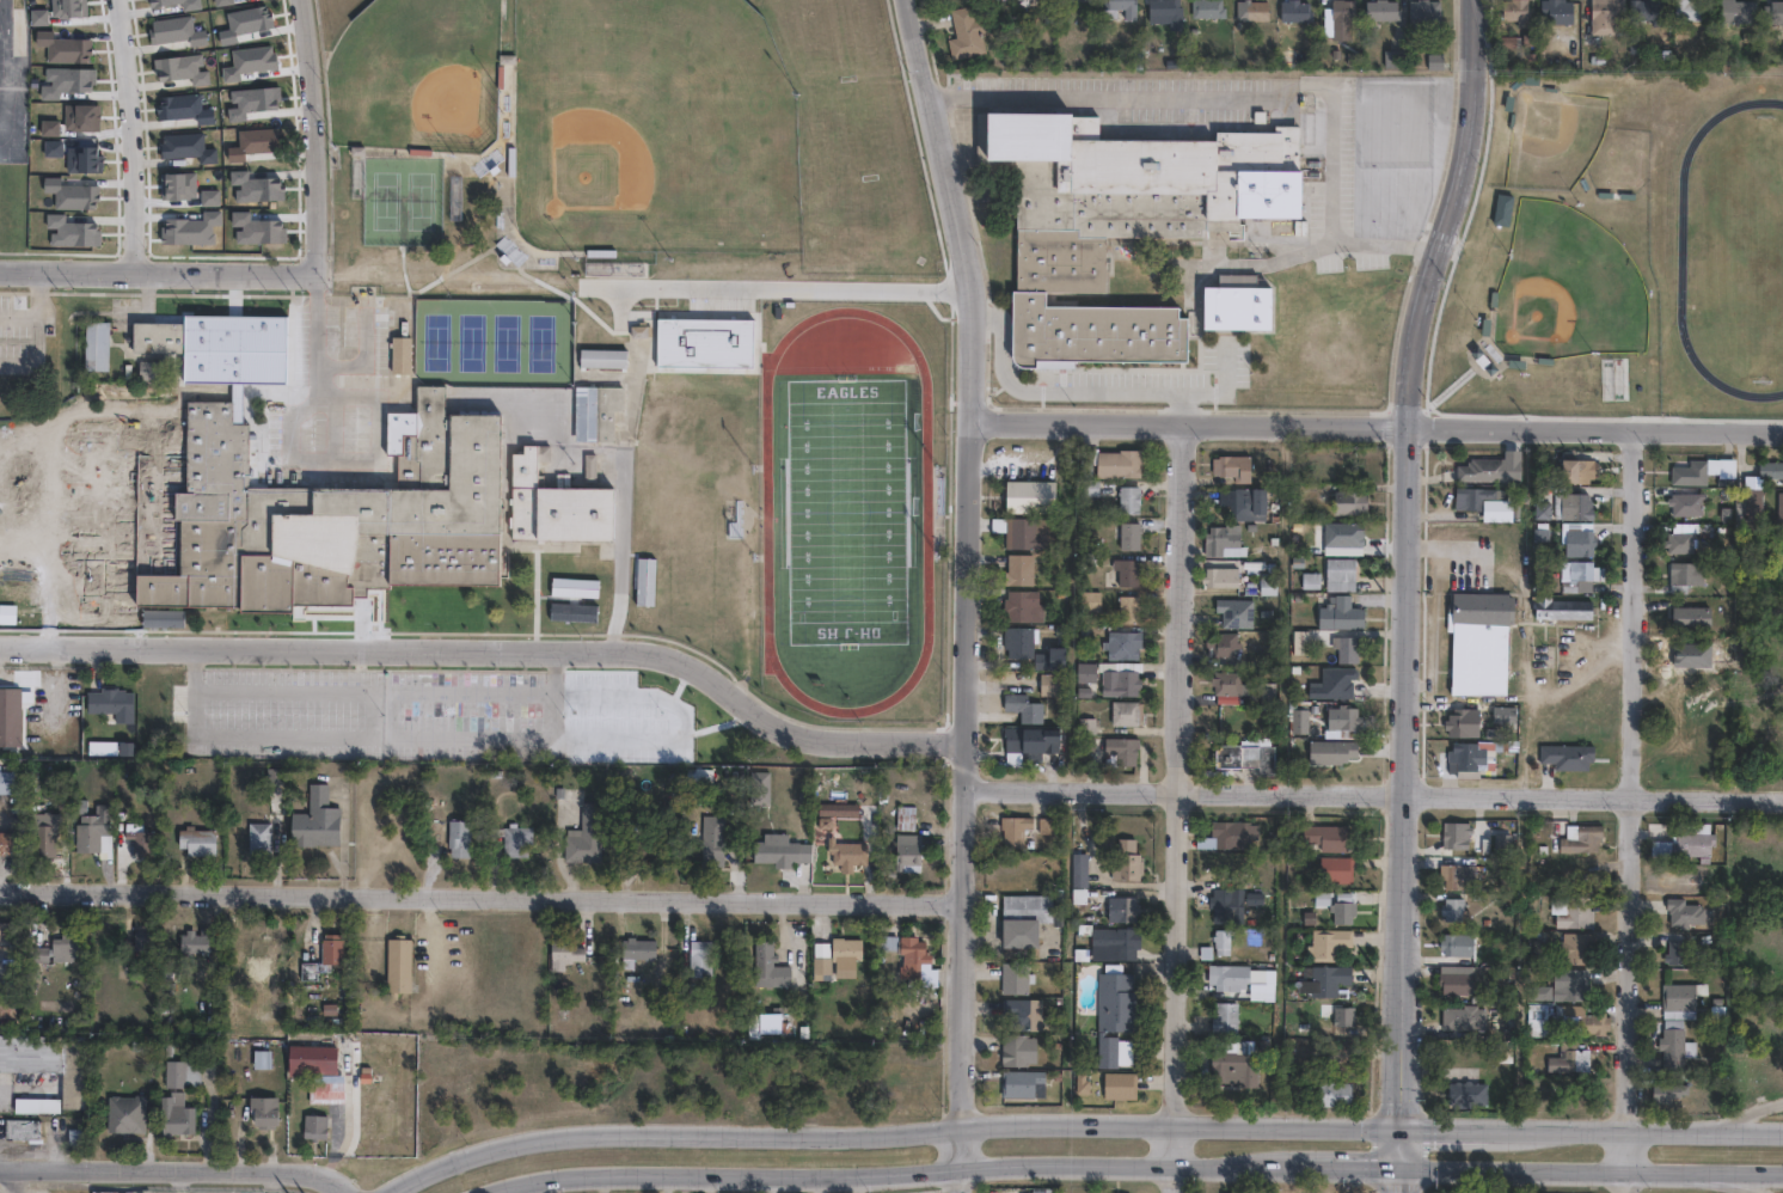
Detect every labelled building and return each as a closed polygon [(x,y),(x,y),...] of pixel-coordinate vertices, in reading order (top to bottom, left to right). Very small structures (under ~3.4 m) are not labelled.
[(973,8),(975,18),(987,16),(991,31),(982,33),(986,53),(952,59),(949,38),(956,37),(951,10),(970,5),(970,0),(980,0),(980,7),(973,8)] [(1104,18),(1104,0),(1138,0),(1138,19),(1125,19),(1125,8),(1119,8),(1119,18),(1104,18)] [(1150,23),(1150,0),(1182,0),(1182,6),(1184,6),(1184,30),(1170,30),(1170,23),(1150,23)] [(1193,17),(1193,0),(1224,0),(1224,7),(1227,7),(1227,17),(1193,17)] [(1250,0),(1270,0),(1270,20),(1245,20),(1245,17),(1238,17),(1238,0),(1246,0),(1250,0)] [(1281,20),(1281,0),(1289,0),(1301,0),(1301,2),(1310,2),(1311,11),(1313,11),(1313,19),(1281,20)] [(1356,0),(1356,20),(1353,20),(1353,29),(1334,29),(1334,1),(1344,1),(1344,0),(1356,0)] [(1407,23),(1407,0),(1439,0),(1439,31),(1423,31),(1423,23),(1407,23)] [(1502,19),(1501,0),(1509,0),(1527,0),(1527,26),(1515,26),(1515,19),(1502,19)] [(1564,0),(1571,0),(1571,23),(1548,23),(1548,16),(1538,16),(1538,0),(1564,0)] [(1589,17),(1589,0),(1623,0),(1623,18),(1617,18),(1616,33),(1591,33),(1591,43),(1580,43),(1581,17),(1589,17)] [(1629,19),(1629,0),(1668,0),(1668,14),(1662,14),(1662,25),(1650,25),(1650,19),(1629,19)] [(1674,22),(1674,0),(1689,0),(1708,0),(1707,19),(1684,19),(1684,22),(1674,22)] [(1733,0),(1756,0),(1756,22),(1721,22),(1721,0),(1733,0)] [(1769,22),(1769,0),(1782,0),(1782,22),(1769,22)] [(1398,1),(1398,10),(1402,10),(1402,19),(1375,19),(1375,23),(1368,23),(1368,1),(1398,1)] [(1407,67),(1386,67),(1385,50),(1407,50),(1407,67)] [(1099,114),(1099,134),(1219,136),(1219,127),(1304,128),(1303,209),(1246,208),(1245,240),(1105,239),(1105,306),(1178,307),(1178,318),(1189,318),(1188,366),(1034,367),(1017,365),(1011,356),(1013,234),(1022,164),(978,164),(979,112),(1099,114)] [(1511,184),(1506,215),(1490,213),(1494,182),(1511,184)] [(1514,197),(1497,194),(1493,224),(1509,226),(1514,197)] [(1256,276),(1256,289),(1272,289),(1270,334),(1203,332),(1203,288),(1220,289),(1220,276),(1256,276)] [(277,308),(277,332),(226,331),(227,307),(277,308)] [(108,320),(106,368),(82,367),(84,319),(94,319),(94,320),(108,320)] [(184,320),(183,350),(130,350),(131,319),(184,320)] [(410,336),(409,373),(390,372),(391,336),(410,336)] [(276,365),(229,363),(229,344),(277,344),(276,365)] [(626,349),(625,367),(578,366),(580,348),(626,349)] [(163,378),(137,378),(137,359),(163,359),(163,378)] [(443,383),(443,409),(502,410),(502,449),(522,449),(522,441),(550,441),(550,461),(538,461),(538,484),(614,484),(614,551),(502,550),(502,581),(392,580),(392,586),(368,586),(368,593),(355,593),(355,604),(137,601),(137,571),(179,571),(180,516),(177,516),(177,489),(186,489),(186,397),(232,397),(232,420),(247,420),(247,441),(244,441),(243,484),(396,484),(396,452),(403,452),(403,433),(416,433),(417,383),(443,383)] [(613,440),(574,440),(574,386),(574,385),(623,385),(623,409),(613,409),(613,440)] [(1098,446),(1098,449),(1120,449),(1120,447),(1141,448),(1141,476),(1097,475),(1097,463),(1092,463),(1092,475),(1083,475),(1083,461),(1080,461),(1080,446),(1098,446)] [(594,482),(582,482),(582,453),(594,453),(594,482)] [(1251,453),(1251,481),(1239,481),(1239,475),(1219,473),(1219,471),(1213,471),(1213,455),(1219,455),(1219,453),(1251,453)] [(1733,455),(1733,475),(1716,475),(1717,471),(1705,471),(1705,482),(1668,482),(1668,464),(1687,464),(1687,457),(1705,457),(1705,455),(1733,455)] [(1501,481),(1452,481),(1452,465),(1463,466),(1463,461),(1466,461),(1466,458),(1501,458),(1501,481)] [(1594,461),(1594,475),(1589,475),(1589,478),(1582,478),(1582,483),(1557,483),(1557,459),(1589,459),(1589,461),(1594,461)] [(1757,459),(1782,460),(1782,482),(1779,482),(1779,476),(1757,476),(1757,459)] [(1099,494),(1083,494),(1083,477),(1099,477),(1099,494)] [(1056,513),(1006,513),(1006,481),(1056,481),(1056,513)] [(1141,484),(1140,503),(1140,502),(1139,512),(1120,512),(1120,484),(1141,484)] [(1269,487),(1268,512),(1266,512),(1266,519),(1234,518),(1236,512),(1230,512),(1230,503),(1219,503),(1219,488),(1236,488),(1236,485),(1269,487)] [(1546,485),(1546,519),(1530,518),(1530,485),(1546,485)] [(1493,489),(1491,497),(1479,497),(1478,509),(1450,508),(1451,487),(1493,489)] [(1359,512),(1331,512),(1331,489),(1364,489),(1364,509),(1359,509),(1359,512)] [(1701,491),(1701,516),(1689,516),(1689,513),(1669,513),(1669,502),(1665,502),(1665,496),(1669,496),(1669,491),(1701,491)] [(1585,493),(1585,501),(1587,501),(1587,508),(1589,508),(1589,520),(1556,520),(1556,518),(1549,518),(1549,494),(1556,494),(1556,493),(1585,493)] [(1048,518),(1048,547),(1005,547),(1005,531),(991,531),(991,518),(1048,518)] [(1142,526),(1141,531),(1140,531),(1140,549),(1120,547),(1121,520),(1141,520),(1141,526),(1142,526)] [(1708,520),(1708,524),(1710,524),(1709,530),(1707,530),(1707,534),(1695,534),(1695,530),(1689,530),(1689,551),(1665,551),(1665,544),(1660,544),(1661,537),(1665,537),(1665,530),(1669,531),(1669,520),(1708,520)] [(1240,521),(1239,544),(1245,544),(1245,553),(1223,553),(1223,555),(1205,555),(1205,531),(1209,531),(1209,525),(1225,525),(1225,521),(1240,521)] [(1593,537),(1592,545),(1589,545),(1589,556),(1561,555),(1561,544),(1556,544),(1556,522),(1588,522),(1588,530),(1589,530),(1589,537),(1593,537)] [(108,524),(108,542),(61,542),(61,524),(62,524),(108,524)] [(108,605),(86,605),(86,555),(108,555),(108,605)] [(1034,555),(1033,586),(1005,585),(1005,571),(1007,571),(1007,555),(1034,555)] [(73,602),(55,602),(55,556),(74,556),(73,602)] [(1353,557),(1352,591),(1322,589),(1323,556),(1353,557)] [(1138,557),(1138,563),(1140,563),(1140,575),(1139,575),(1139,585),(1119,585),(1119,557),(1138,557)] [(1703,561),(1702,582),(1685,582),(1685,592),(1667,592),(1668,559),(1703,561)] [(1589,561),(1588,567),(1595,567),(1595,570),(1600,570),(1599,591),(1571,589),(1571,585),(1564,585),(1564,579),(1557,579),(1557,562),(1566,562),(1566,561),(1589,561)] [(1239,565),(1239,586),(1206,586),(1206,581),(1201,581),(1201,574),(1206,574),(1206,565),(1239,565)] [(1321,571),(1321,587),(1301,586),(1303,570),(1321,571)] [(1277,593),(1261,593),(1261,576),(1276,576),(1277,593)] [(1101,610),(1080,608),(1080,589),(1101,589),(1101,610)] [(1038,592),(1038,604),(1033,604),(1031,622),(1007,620),(1007,611),(1004,611),(1004,599),(1007,599),(1007,591),(1038,592)] [(1141,600),(1141,604),(1139,604),(1139,622),(1119,620),(1120,593),(1139,594),(1139,600),(1141,600)] [(1348,593),(1348,605),(1361,605),(1361,626),(1316,626),(1316,605),(1322,605),(1322,601),(1332,601),(1332,593),(1348,593)] [(1514,596),(1513,626),(1507,626),(1506,695),(1451,695),(1452,631),(1446,631),(1446,602),(1452,602),(1452,593),(1509,593),(1509,596),(1514,596)] [(1254,598),(1252,626),(1221,625),(1223,611),(1215,611),(1215,596),(1254,598)] [(1589,601),(1589,619),(1531,618),(1531,596),(1548,596),(1548,600),(1589,601)] [(1710,625),(1671,625),(1671,605),(1710,605),(1710,625)] [(1034,628),(1037,628),(1037,643),(1034,643),(1034,657),(1007,657),(1007,649),(1003,648),(1003,628),(1034,628)] [(1353,629),(1353,637),(1358,637),(1358,648),(1353,648),(1353,661),(1332,661),(1332,641),(1328,641),(1328,630),(1332,630),(1332,629),(1353,629)] [(1139,646),(1139,656),(1109,656),(1109,648),(1099,648),(1099,640),(1108,640),(1108,630),(1142,630),(1142,646),(1139,646)] [(1237,631),(1237,641),(1240,641),(1240,647),(1234,647),(1234,655),(1212,655),(1212,646),(1206,646),(1206,635),(1220,635),(1220,631),(1237,631)] [(1067,669),(1034,669),(1035,653),(1050,653),(1050,647),(1067,647),(1067,669)] [(1141,661),(1141,671),(1138,669),(1138,677),(1142,677),(1141,687),(1138,687),(1138,693),(1101,693),(1102,681),(1117,681),(1117,669),(1115,669),(1115,660),(1141,661)] [(1096,661),(1096,680),(1077,680),(1077,661),(1096,661)] [(1346,678),(1346,681),(1349,681),(1349,697),(1315,697),(1315,686),(1318,686),(1318,667),(1353,668),(1353,678),(1346,678)] [(1248,680),(1248,693),(1213,693),(1214,684),(1211,684),(1211,669),(1240,671),(1239,680),(1248,680)] [(1064,695),(1040,693),(1040,673),(1065,673),(1064,695)] [(1276,681),(1275,703),(1261,702),(1262,680),(1276,681)] [(118,687),(118,690),(125,690),(125,692),(134,692),(134,722),(116,722),(116,714),(87,714),(87,692),(102,692),(102,687),(118,687)] [(22,746),(0,746),(0,688),(22,689),(22,692),(33,692),(33,703),(22,703),(22,746)] [(1028,693),(1028,702),(1042,703),(1042,723),(1021,723),(1021,711),(1004,711),(1004,693),(1028,693)] [(1138,699),(1138,700),(1142,700),(1141,720),(1138,720),(1138,723),(1111,723),(1111,699),(1138,699)] [(1344,702),(1344,705),(1355,705),(1355,715),(1359,715),(1359,722),(1354,722),(1354,728),(1353,728),(1353,735),(1335,735),(1335,728),(1331,728),(1331,717),(1336,717),(1336,702),(1344,702)] [(1512,706),(1512,723),(1494,722),(1495,706),(1512,706)] [(1309,709),(1307,733),(1288,732),(1289,708),(1309,709)] [(1468,715),(1468,720),(1465,720),(1465,736),(1444,736),(1444,729),(1440,729),(1440,721),(1444,721),(1444,715),(1448,715),(1448,708),(1465,709),(1465,715),(1468,715)] [(1096,733),(1079,733),(1078,716),(1095,716),(1096,733)] [(1024,728),(1024,729),(1046,729),(1046,730),(1061,730),(1061,742),(1059,742),(1059,753),(1005,752),(1005,742),(1004,742),(1004,728),(1024,728)] [(1270,735),(1270,745),(1274,745),(1274,773),(1260,773),(1260,765),(1217,765),(1217,758),(1212,758),(1212,751),(1217,751),(1217,742),(1242,742),(1242,745),(1258,745),(1258,735),(1270,735)] [(1139,736),(1139,747),(1136,747),(1135,764),(1116,764),(1116,765),(1105,765),(1105,736),(1139,736)] [(1586,760),(1586,770),(1552,770),(1551,763),(1537,763),(1538,738),(1592,740),(1592,760),(1586,760)] [(1344,761),(1306,763),(1306,740),(1354,740),(1354,757),(1344,757),(1344,761)] [(1473,742),(1473,755),(1483,755),(1483,769),(1473,769),(1473,771),(1453,771),(1453,773),(1444,773),(1444,751),(1448,751),(1448,742),(1473,742)] [(284,785),(268,785),(269,769),(284,769),(284,785)] [(694,769),(711,770),(710,789),(694,788),(694,789),(687,788),(687,784),(684,784),(685,769),(694,770),(694,769)] [(10,794),(0,794),(0,771),(13,771),(12,794),(10,794)] [(768,804),(748,804),(748,772),(768,772),(768,804)] [(330,784),(330,808),(342,808),(342,845),(317,845),(317,848),(293,848),(293,814),(311,814),(311,784),(330,784)] [(86,799),(86,814),(97,814),(97,803),(109,803),(109,836),(99,836),(99,852),(76,852),(76,825),(80,825),(80,813),(75,813),(75,799),(86,799)] [(602,803),(599,863),(563,862),(564,837),(565,837),(565,830),(580,831),(581,802),(602,803)] [(914,807),(913,831),(895,831),(896,807),(914,807)] [(61,814),(60,828),(55,828),(55,857),(31,857),(32,828),(27,828),(27,813),(43,814),(43,812),(49,812),(49,813),(61,814)] [(1033,816),(1033,826),(1024,826),(1023,846),(1001,846),(1001,828),(1000,828),(1000,815),(1033,816)] [(723,868),(700,867),(700,816),(724,816),(723,868)] [(1471,825),(1470,831),(1466,831),(1466,846),(1439,846),(1440,820),(1466,820),(1466,825),(1471,825)] [(1714,831),(1714,843),(1709,843),(1709,854),(1708,854),(1707,859),(1696,859),(1696,854),(1647,852),(1647,838),(1668,838),(1668,833),(1673,833),(1674,820),(1708,820),(1708,831),(1714,831)] [(470,822),(468,856),(449,855),(449,849),(447,849),(447,821),(470,822)] [(1254,827),(1254,834),(1249,834),(1249,850),(1215,849),(1215,837),(1211,837),(1211,821),(1248,822),(1248,827),(1254,827)] [(148,822),(149,852),(145,852),(146,857),(136,857),(136,852),(133,852),(133,839),(124,839),(124,831),(136,831),(136,822),(148,822)] [(1595,850),(1557,850),(1557,834),(1563,834),(1563,822),(1601,822),(1601,834),(1595,834),(1595,850)] [(272,856),(250,857),(250,824),(271,824),(272,856)] [(515,824),(515,827),(532,827),(532,845),(527,845),(527,858),(502,858),(502,851),(488,851),(488,828),(502,828),(508,827),(508,824),(515,824)] [(1343,826),(1343,851),(1317,851),(1317,844),(1299,843),(1299,825),(1343,826)] [(192,826),(192,830),(215,830),(215,856),(186,856),(186,848),(178,848),(177,830),(185,830),(185,826),(192,826)] [(11,855),(0,855),(0,832),(10,832),(11,832),(11,855)] [(810,837),(810,845),(815,845),(815,864),(792,863),(792,869),(774,869),(774,863),(753,863),(753,842),(762,843),(762,834),(788,834),(788,837),(810,837)] [(1510,834),(1495,834),(1495,848),(1510,848),(1510,834)] [(937,838),(937,858),(920,857),(920,873),(897,873),(897,865),(895,865),(895,836),(919,836),(919,838),(937,838)] [(1142,859),(1142,873),(1139,873),(1139,880),(1110,879),(1110,865),(1116,865),(1117,838),(1135,838),(1134,852),(1139,852),(1139,859),(1142,859)] [(650,842),(650,850),(657,850),(657,862),(635,862),(635,859),(627,859),(627,842),(650,842)] [(866,844),(866,865),(848,865),(848,869),(841,869),(841,865),(832,865),(832,855),(827,854),(827,843),(866,844)] [(1088,853),(1073,853),(1073,903),(1088,903),(1088,853)] [(1348,857),(1348,883),(1316,882),(1316,856),(1348,857)] [(1472,863),(1472,876),(1462,876),(1462,887),(1442,887),(1442,877),(1438,877),(1438,862),(1472,863)] [(1062,887),(1062,924),(1052,924),(1052,922),(1040,922),(1040,947),(1037,947),(1037,958),(1004,958),(1004,954),(1004,930),(1004,919),(1001,919),(1001,894),(1052,894),(1052,887),(1062,887)] [(1606,901),(1606,908),(1592,908),(1591,926),(1552,925),(1552,911),(1563,911),(1563,894),(1588,894),(1587,900),(1606,901)] [(1135,897),(1135,904),(1139,904),(1139,913),(1134,913),(1134,920),(1108,920),(1108,905),(1110,905),(1110,895),(1135,897)] [(1462,897),(1462,908),(1468,908),(1468,919),(1442,919),(1442,912),(1439,912),(1439,901),(1441,901),(1442,895),(1462,897)] [(1702,906),(1701,920),(1685,920),(1685,926),(1675,926),(1675,923),(1666,923),(1666,911),(1665,911),(1665,906),(1662,906),(1662,895),(1681,895),(1681,901),(1697,901),(1697,906),(1702,906)] [(1234,897),(1234,898),(1242,898),(1242,913),(1236,913),(1236,924),(1213,924),(1213,910),(1212,910),(1212,897),(1234,897)] [(1352,903),(1352,916),(1348,916),(1348,924),(1330,924),(1330,912),(1325,912),(1325,904),(1329,904),(1329,901),(1352,903)] [(11,944),(0,944),(0,924),(12,924),(11,944)] [(1135,928),(1135,936),(1140,936),(1140,948),(1131,947),(1131,959),(1107,959),(1107,947),(1105,947),(1105,930),(1115,930),(1115,928),(1135,928)] [(1349,930),(1349,946),(1334,946),(1334,961),(1309,960),(1309,954),(1303,954),(1303,946),(1309,946),(1309,929),(1349,930)] [(1229,930),(1229,955),(1214,955),(1214,948),(1214,941),(1212,941),(1212,936),(1214,936),(1214,930),(1229,930)] [(1585,931),(1585,962),(1560,962),(1560,954),(1551,954),(1551,938),(1560,938),(1561,930),(1585,931)] [(1471,932),(1471,954),(1441,954),(1441,948),(1438,948),(1438,938),(1441,938),(1441,931),(1471,932)] [(197,932),(197,937),(210,937),(210,955),(183,955),(183,937),(189,937),(189,932),(197,932)] [(154,934),(154,953),(135,953),(136,934),(154,934)] [(343,934),(343,938),(345,940),(345,963),(332,962),(332,972),(319,972),(319,979),(302,979),(302,963),(324,963),(324,940),(327,940),(327,934),(343,934)] [(66,962),(66,959),(55,959),(51,958),(50,963),(39,963),(39,981),(29,980),(30,949),(50,949),(50,952),(54,952),(55,941),(63,941),(63,935),(85,936),(84,959),(75,959),(75,963),(66,962)] [(411,940),(411,993),(397,993),(397,1001),(390,1001),(390,993),(386,993),(387,940),(394,940),(394,935),(404,935),(404,940),(411,940)] [(908,935),(908,937),(917,937),(917,942),(926,942),(926,954),(929,954),(929,968),(937,968),(937,986),(907,986),(907,974),(900,974),(901,967),(907,967),(907,955),(899,955),(900,949),(875,949),(875,935),(908,935)] [(1544,937),(1543,960),(1530,959),(1530,937),(1544,937)] [(1681,938),(1681,962),(1663,962),(1663,959),(1661,959),(1661,952),(1663,952),(1665,937),(1681,938)] [(570,938),(570,944),(576,944),(576,947),(584,947),(584,961),(572,961),(572,963),(564,963),(564,966),(558,966),(558,962),(551,962),(551,938),(570,938)] [(656,940),(655,959),(621,958),(621,938),(656,940)] [(844,938),(862,938),(862,960),(856,960),(856,969),(835,969),(835,961),(832,961),(832,938),(844,938)] [(772,940),(773,954),(777,954),(778,962),(773,962),(773,966),(791,966),(791,986),(755,986),(754,941),(772,940)] [(711,977),(690,978),(690,941),(711,941),(711,977)] [(831,974),(813,974),(813,947),(829,946),(831,974)] [(1034,973),(1034,983),(1028,983),(1028,993),(1000,993),(1001,962),(1028,962),(1028,973),(1034,973)] [(1122,963),(1122,973),(1133,973),(1133,991),(1135,991),(1135,1022),(1132,1022),(1132,1033),(1117,1033),(1117,1039),(1132,1039),(1132,1064),(1117,1064),(1117,1067),(1097,1067),(1097,973),(1103,973),(1103,962),(1122,963)] [(1471,972),(1470,992),(1440,992),(1440,984),(1438,984),(1438,963),(1465,963),(1465,972),(1471,972)] [(1229,966),(1227,991),(1213,991),(1213,978),(1212,978),(1212,965),(1229,966)] [(1348,967),(1348,984),(1334,984),(1334,997),(1307,997),(1307,992),(1294,992),(1294,981),(1307,981),(1307,966),(1348,967)] [(1587,967),(1586,1001),(1556,999),(1556,967),(1587,967)] [(1693,1009),(1659,1009),(1659,981),(1704,981),(1704,992),(1693,992),(1693,1009)] [(1041,998),(1041,1029),(1016,1029),(1016,1015),(1001,1015),(1001,998),(1041,998)] [(17,1020),(0,1020),(0,1002),(17,1002),(17,1020)] [(1548,1021),(1546,1034),(1524,1034),(1525,1002),(1544,1002),(1543,1021),(1548,1021)] [(1237,1033),(1212,1033),(1211,1018),(1214,1018),(1214,1003),(1236,1003),(1237,1033)] [(1476,1007),(1482,1007),(1482,1028),(1439,1027),(1440,1005),(1462,1007),(1462,1003),(1476,1003),(1476,1007)] [(1350,1007),(1350,1027),(1329,1026),(1330,1007),(1350,1007)] [(1607,1015),(1607,1029),(1603,1029),(1603,1033),(1576,1032),(1577,1015),(1589,1015),(1591,1010),(1603,1010),(1603,1015),(1607,1015)] [(783,1015),(782,1033),(761,1033),(761,1028),(759,1028),(760,1014),(783,1015)] [(1680,1026),(1680,1072),(1659,1072),(1659,1047),(1655,1047),(1655,1035),(1659,1035),(1659,1026),(1680,1026)] [(63,1071),(0,1071),(0,1052),(0,1034),(65,1034),(63,1071)] [(1027,1066),(1001,1066),(1001,1034),(1027,1034),(1027,1066)] [(1509,1060),(1497,1060),(1497,1038),(1509,1038),(1509,1060)] [(1589,1047),(1588,1070),(1564,1070),(1564,1072),(1554,1071),(1554,1056),(1557,1056),(1557,1039),(1574,1040),(1574,1047),(1589,1047)] [(336,1045),(336,1072),(342,1072),(342,1097),(313,1097),(313,1082),(319,1082),(319,1076),(288,1076),(288,1045),(336,1045)] [(272,1069),(255,1069),(255,1050),(272,1050),(272,1069)] [(1257,1053),(1256,1089),(1240,1088),(1240,1083),(1209,1082),(1211,1052),(1257,1053)] [(188,1090),(167,1090),(167,1063),(202,1063),(202,1088),(188,1088),(188,1090)] [(1044,1097),(1001,1096),(1001,1070),(1044,1070),(1044,1097)] [(1136,1097),(1104,1097),(1104,1071),(1136,1071),(1136,1097)] [(1476,1085),(1476,1093),(1471,1091),(1470,1107),(1450,1107),(1451,1096),(1446,1096),(1446,1089),(1450,1089),(1450,1081),(1471,1082),(1471,1085),(1476,1085)] [(1685,1082),(1685,1091),(1677,1091),(1677,1095),(1667,1095),(1667,1101),(1648,1101),(1649,1081),(1685,1082)] [(1348,1083),(1347,1107),(1313,1106),(1315,1082),(1348,1083)] [(185,1094),(186,1109),(196,1109),(197,1136),(190,1136),(190,1139),(164,1139),(163,1100),(172,1099),(172,1094),(185,1094)] [(147,1097),(147,1136),(110,1134),(110,1100),(114,1100),(114,1099),(121,1099),(121,1100),(136,1100),(137,1097),(147,1097)] [(280,1097),(278,1125),(256,1124),(256,1111),(251,1111),(252,1097),(280,1097)] [(57,1115),(16,1114),(16,1099),(57,1100),(57,1115)] [(330,1115),(329,1140),(305,1139),(306,1114),(330,1115)] [(42,1122),(42,1142),(18,1142),(7,1140),(8,1121),(39,1122),(42,1122)] [(85,1131),(85,1133),(88,1133),(88,1148),(71,1148),(71,1131),(85,1131)]
